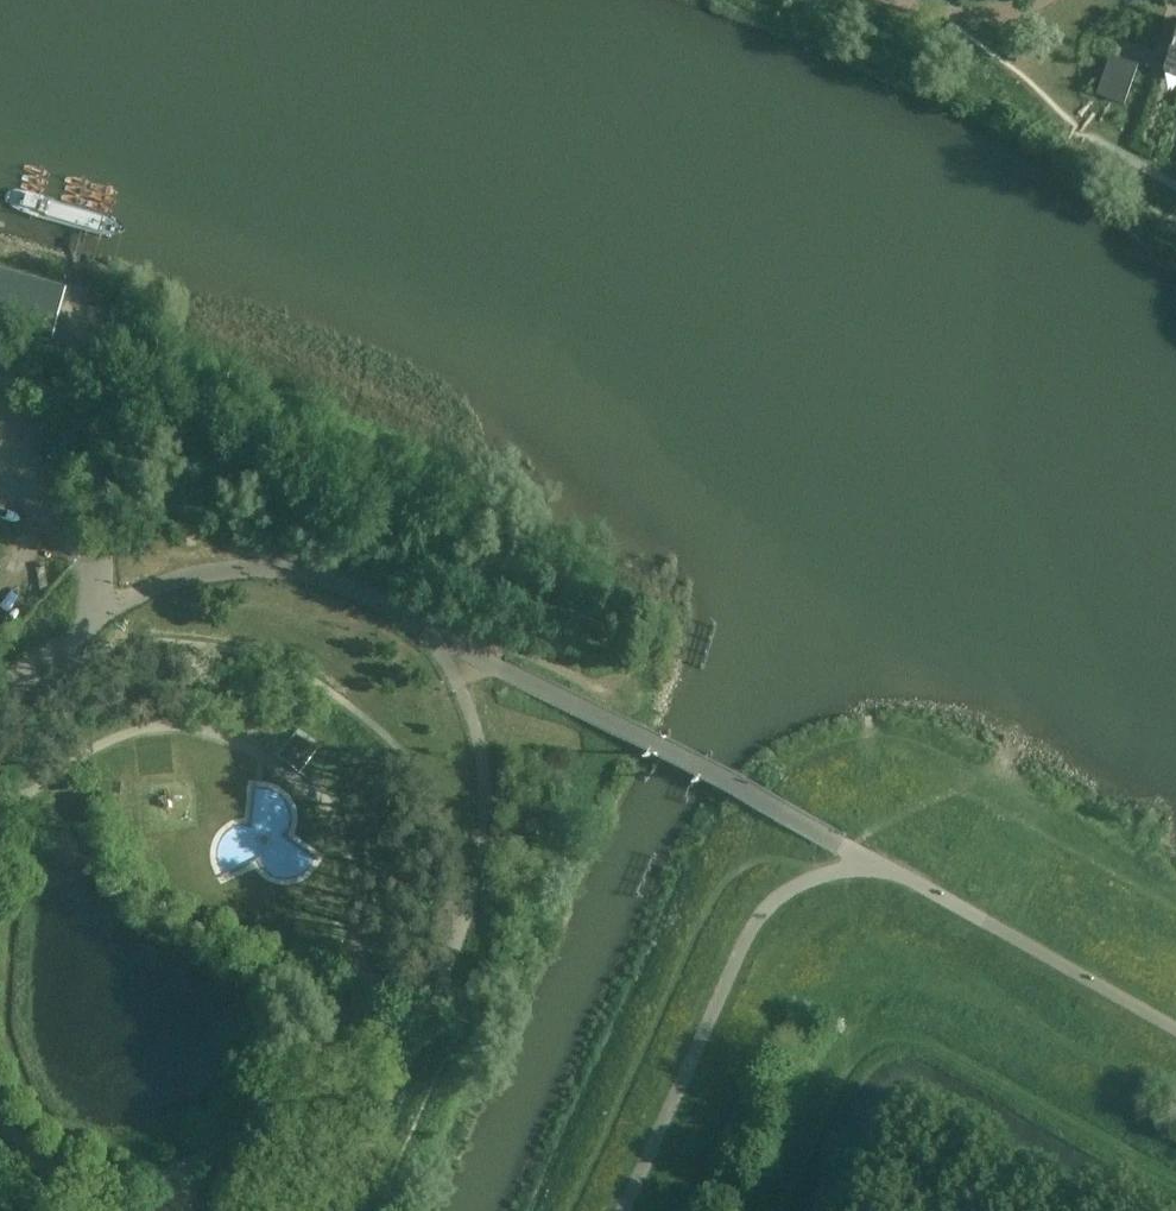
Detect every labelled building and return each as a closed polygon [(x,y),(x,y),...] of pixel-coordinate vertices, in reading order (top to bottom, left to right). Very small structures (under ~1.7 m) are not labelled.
[(1164,77),(1175,81),(1175,43),(1164,77)] [(1138,70),(1130,67),(1112,61),(1099,97),(1125,106),(1138,70)] [(4,330),(50,342),(64,286),(0,269),(0,329),(4,330)] [(285,735),(271,754),(277,758),(276,759),(299,775),(299,774),(318,749),(298,735),(300,731),(298,730),(291,739),(285,735)]
